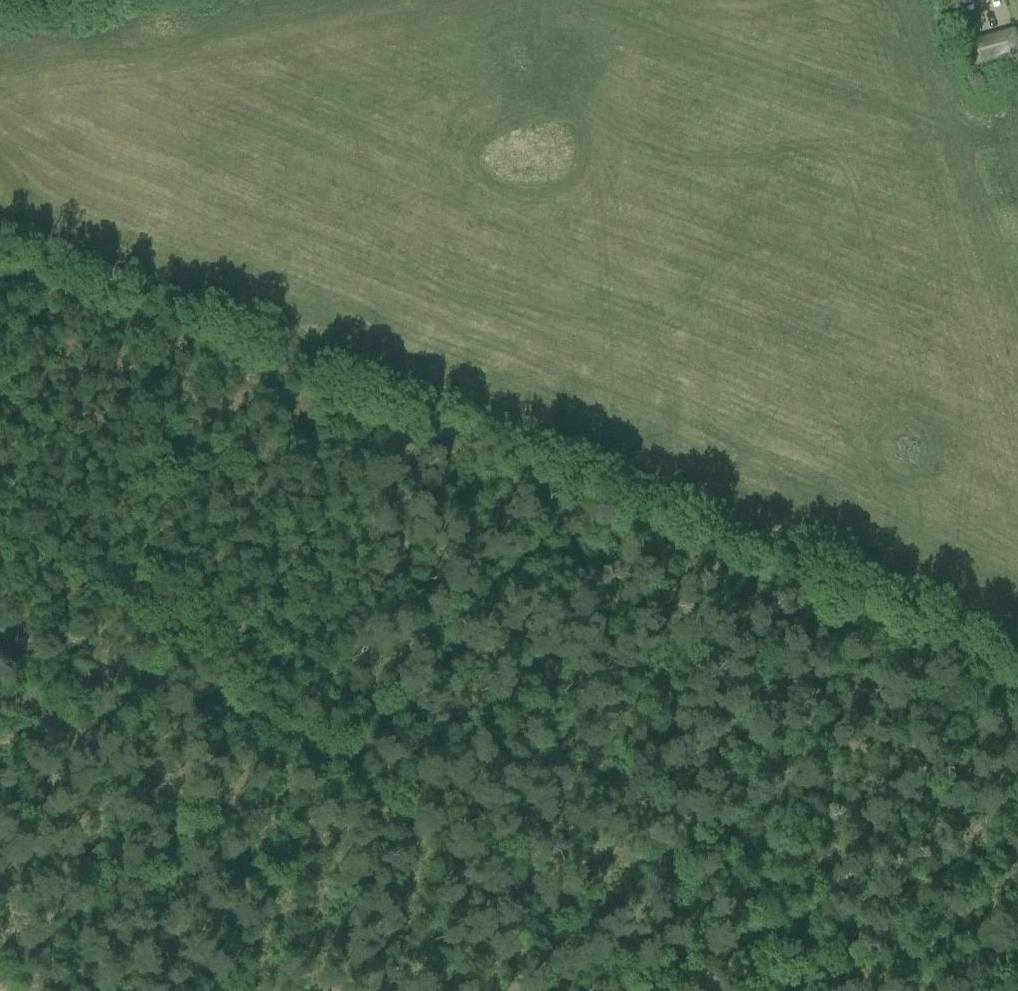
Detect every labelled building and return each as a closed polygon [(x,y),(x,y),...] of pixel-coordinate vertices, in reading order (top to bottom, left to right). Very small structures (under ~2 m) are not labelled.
[(991,34),(969,40),(976,66),(998,60),(991,34)]
